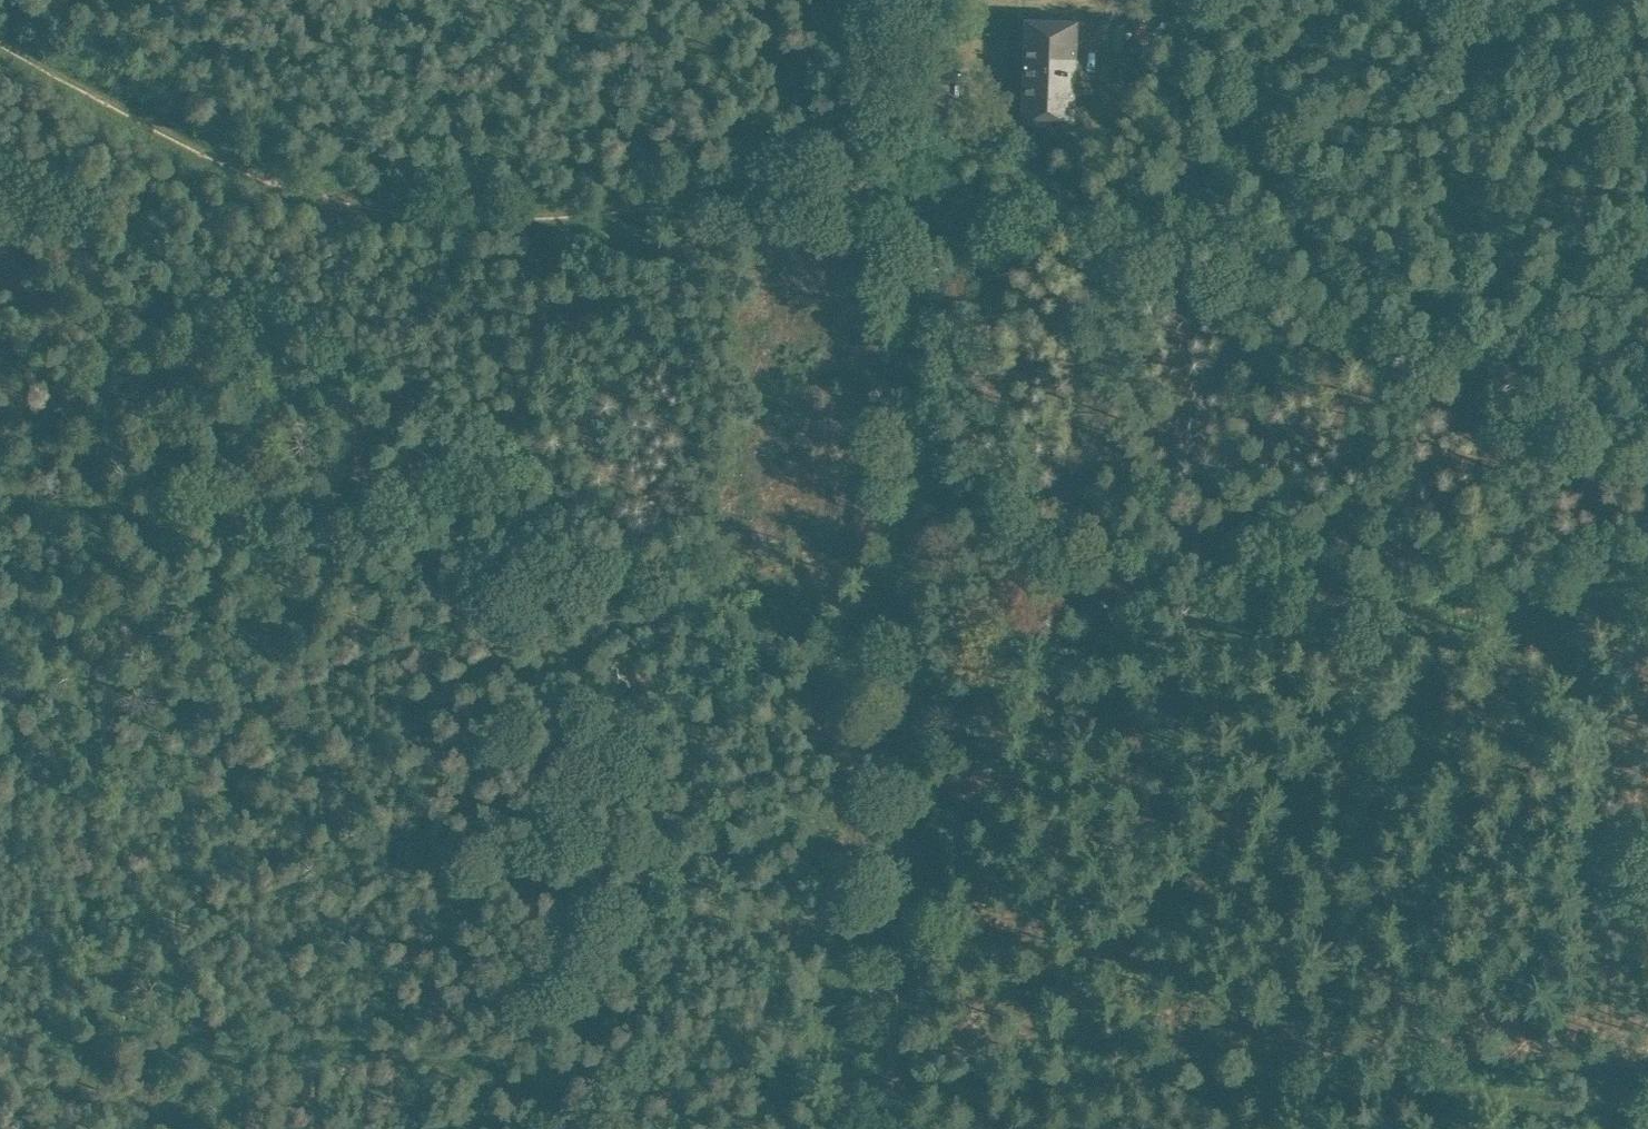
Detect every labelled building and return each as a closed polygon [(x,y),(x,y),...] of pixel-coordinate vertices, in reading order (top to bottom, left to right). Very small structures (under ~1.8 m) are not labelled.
[(1021,122),(1075,124),(1079,20),(1025,18),(1021,122)]
